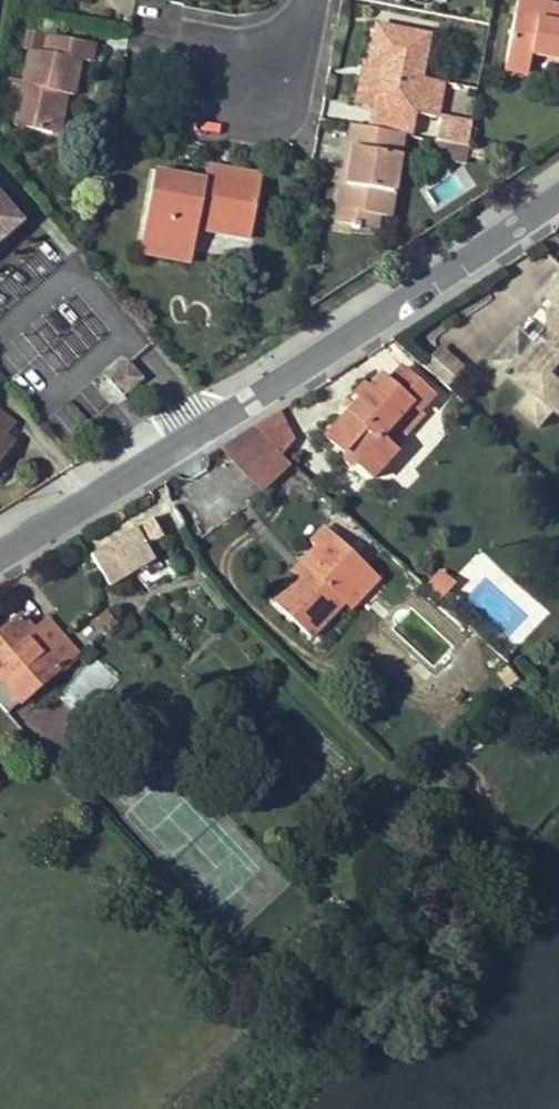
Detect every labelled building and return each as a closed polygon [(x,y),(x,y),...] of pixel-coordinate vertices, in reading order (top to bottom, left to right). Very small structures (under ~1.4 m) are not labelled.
[(531,0),(514,0),(502,66),(525,71),(529,52),(558,58),(558,6),(553,5),(551,16),(537,13),(539,2),(531,0)] [(372,104),(414,113),(433,116),(440,81),(417,76),(426,36),(375,25),(367,66),(382,69),(381,77),(378,77),(372,104)] [(54,90),(65,93),(70,94),(78,59),(89,61),(93,44),(25,29),(21,48),(29,49),(12,126),(49,135),(56,100),(52,98),(54,90)] [(354,100),(372,104),(378,77),(381,77),(382,69),(367,66),(361,65),(354,100)] [(56,136),(65,93),(54,90),(52,98),(56,100),(49,135),(56,136)] [(400,133),(410,135),(414,113),(372,104),(364,126),(400,133)] [(439,119),(435,140),(465,146),(469,124),(439,119)] [(346,147),(336,209),(334,221),(351,224),(350,227),(357,229),(358,224),(374,227),(376,215),(387,217),(396,155),(400,133),(364,126),(350,124),(346,147)] [(465,146),(435,140),(432,156),(462,162),(465,146)] [(200,188),(193,228),(247,239),(259,174),(205,164),(200,188)] [(140,238),(189,246),(193,228),(200,188),(177,184),(178,176),(151,171),(140,238)] [(17,222),(0,201),(0,236),(17,222)] [(137,252),(186,261),(189,246),(140,238),(137,252)] [(540,294),(554,306),(547,316),(548,338),(554,343),(554,346),(540,348),(518,331),(504,349),(520,362),(520,363),(512,373),(507,379),(530,398),(519,412),(541,430),(554,413),(558,417),(558,271),(540,294)] [(441,343),(422,365),(448,388),(468,366),(441,343)] [(490,365),(507,379),(512,373),(520,363),(520,362),(504,349),(490,365)] [(135,386),(143,379),(132,366),(124,372),(135,386)] [(407,402),(415,409),(427,395),(395,367),(383,382),(376,375),(321,439),(338,452),(337,461),(344,468),(353,466),(370,481),(393,453),(389,450),(376,439),(407,402)] [(123,396),(135,386),(124,372),(112,383),(123,396)] [(116,403),(123,396),(112,383),(104,389),(103,391),(103,392),(104,394),(104,396),(105,397),(106,399),(107,401),(109,401),(110,402),(112,402),(113,403),(116,403)] [(420,413),(415,409),(407,402),(376,439),(389,450),(420,413)] [(12,441),(1,432),(9,422),(0,414),(0,455),(12,441)] [(272,424),(262,435),(280,452),(291,441),(272,424)] [(254,436),(249,431),(218,449),(231,461),(254,436)] [(285,464),(254,436),(231,461),(262,489),(285,464)] [(158,537),(147,519),(87,554),(106,585),(152,558),(144,544),(158,537)] [(312,636),(344,600),(349,596),(343,591),(365,566),(321,526),(309,540),(312,544),(298,558),(306,565),(297,575),(274,601),(312,636)] [(290,567),(297,575),(306,565),(298,558),(290,567)] [(349,596),(344,600),(350,606),(377,576),(365,566),(343,591),(349,596)] [(439,567),(426,584),(444,598),(457,580),(439,567)] [(107,585),(114,602),(140,591),(133,574),(107,585)] [(32,631),(19,616),(0,632),(0,682),(17,702),(60,664),(59,663),(32,631)] [(47,618),(32,631),(59,663),(74,650),(47,618)] [(118,680),(93,657),(56,696),(80,719),(118,680)]
